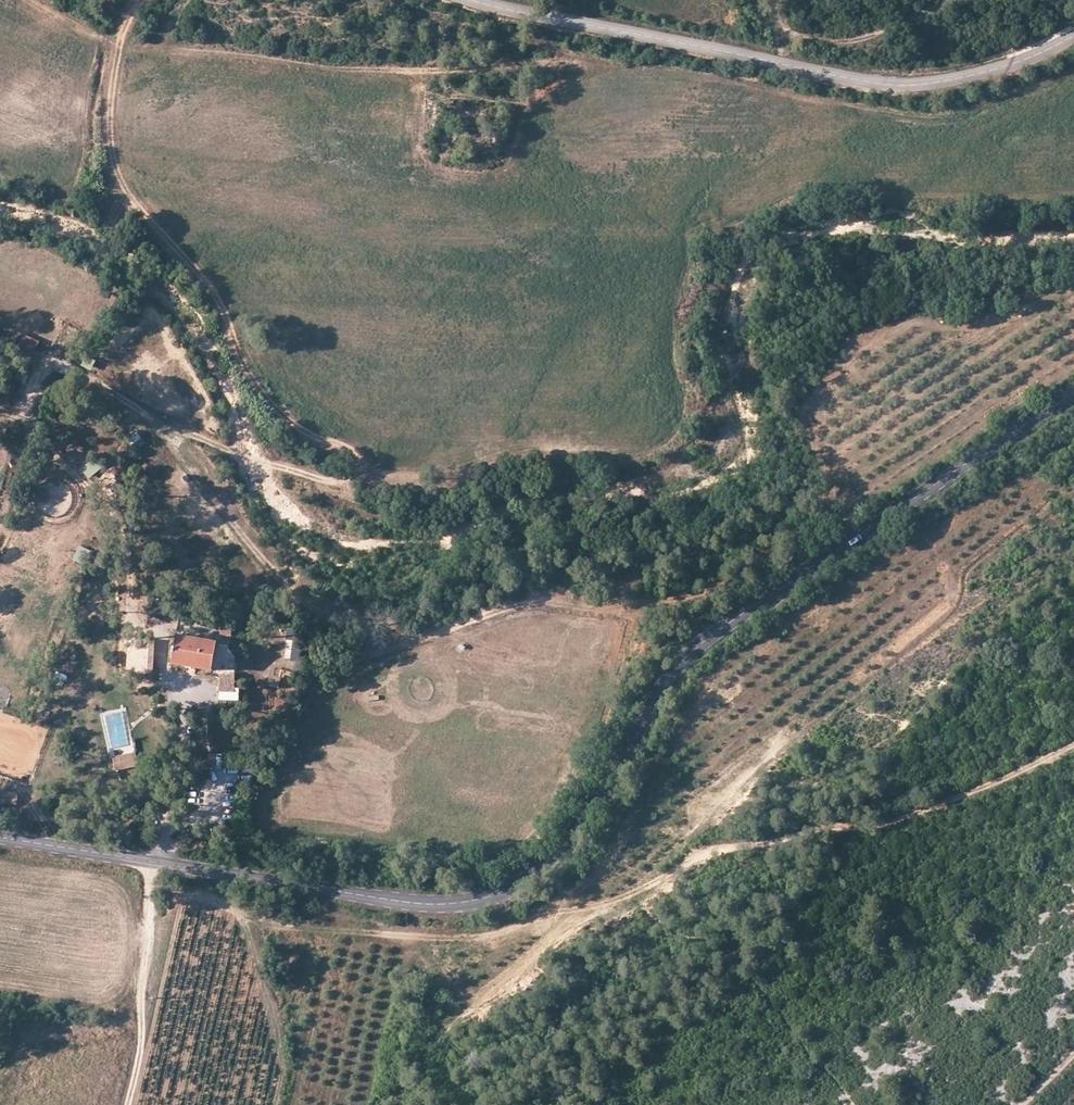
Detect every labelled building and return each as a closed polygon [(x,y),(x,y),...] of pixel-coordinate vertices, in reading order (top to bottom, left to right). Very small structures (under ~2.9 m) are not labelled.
[(32,363),(39,341),(22,335),(14,357),(32,363)] [(137,432),(128,438),(136,451),(145,445),(137,432)] [(89,481),(100,470),(91,461),(80,471),(89,481)] [(79,547),(73,561),(84,565),(90,551),(79,547)] [(287,631),(290,665),(306,664),(303,630),(287,631)] [(215,642),(174,635),(169,664),(210,671),(215,642)] [(280,682),(289,682),(290,670),(280,670),(280,682)] [(234,674),(219,674),(218,691),(234,692),(234,674)] [(136,752),(114,757),(116,769),(139,764),(136,752)] [(18,793),(1,792),(0,805),(0,809),(17,810),(18,793)]
